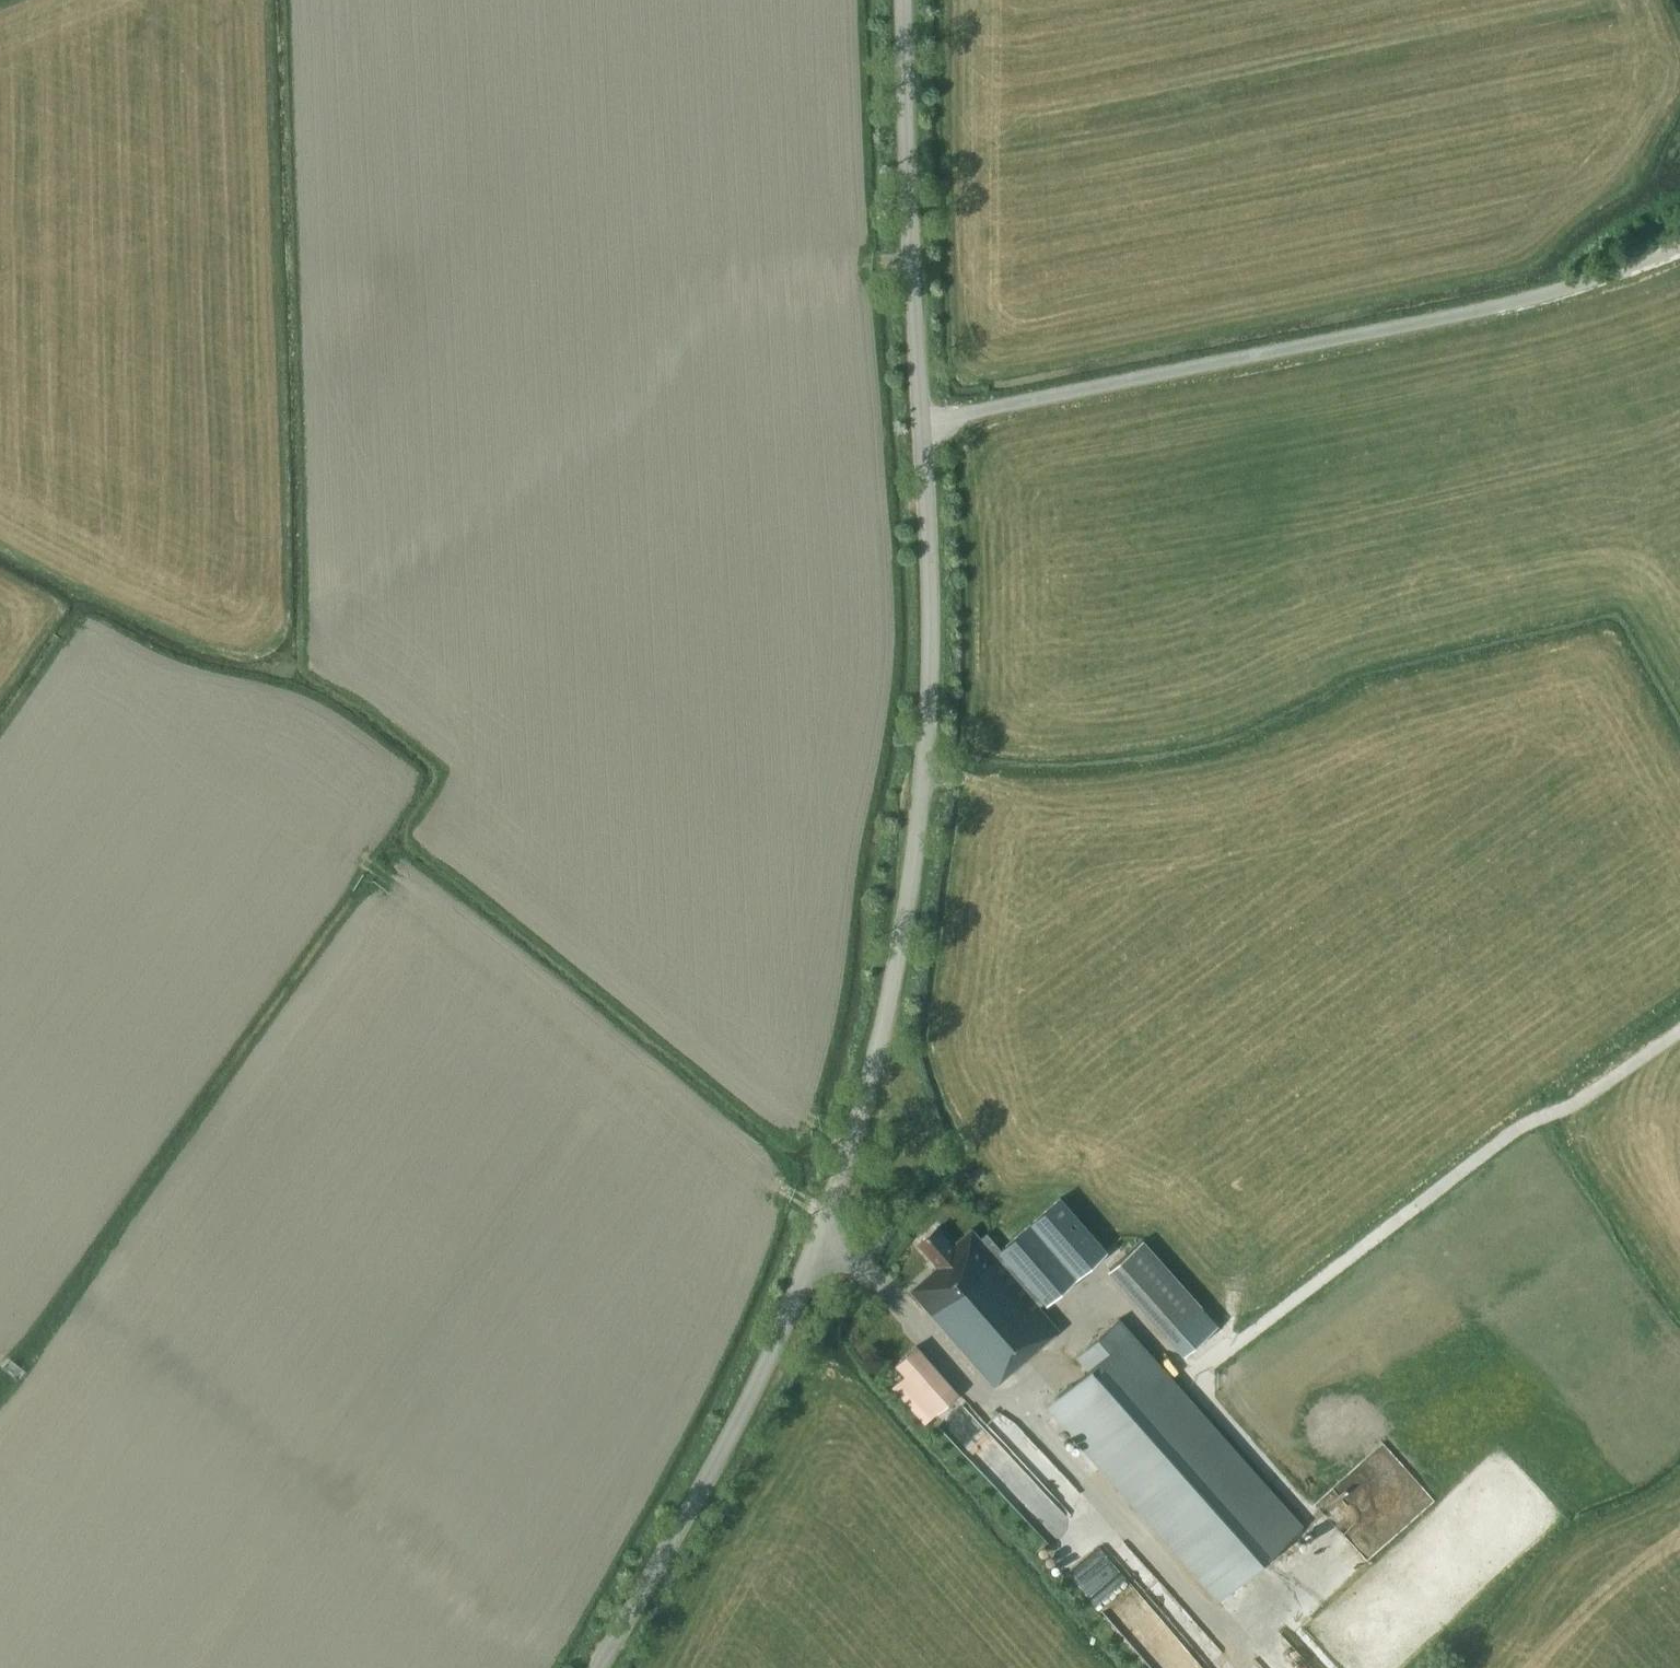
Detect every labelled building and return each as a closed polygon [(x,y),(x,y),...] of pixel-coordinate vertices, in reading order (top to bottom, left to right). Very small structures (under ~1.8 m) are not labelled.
[(971,1228),(952,1244),(944,1234),(936,1226),(918,1241),(925,1250),(938,1265),(910,1289),(926,1308),(993,1384),(1022,1359),(1029,1368),(1045,1354),(1030,1337),(1057,1315),(1046,1302),(1105,1251),(1059,1198),(1030,1223),(1006,1244),(1000,1249),(987,1233),(980,1239),(971,1228)] [(1109,1268),(1123,1284),(1147,1311),(1185,1354),(1218,1325),(1142,1239),(1109,1268)] [(1220,1598),(1299,1530),(1158,1369),(1161,1366),(1119,1318),(1077,1355),(1089,1369),(1046,1406),(1076,1441),(1080,1438),(1220,1598)] [(892,1385),(895,1388),(923,1422),(958,1392),(917,1343),(894,1363),(904,1374),(892,1385)] [(1174,1622),(1188,1610),(1159,1578),(1145,1590),(1174,1622)] [(1272,1667),(1316,1667),(1277,1627),(1254,1649),(1272,1667)]
